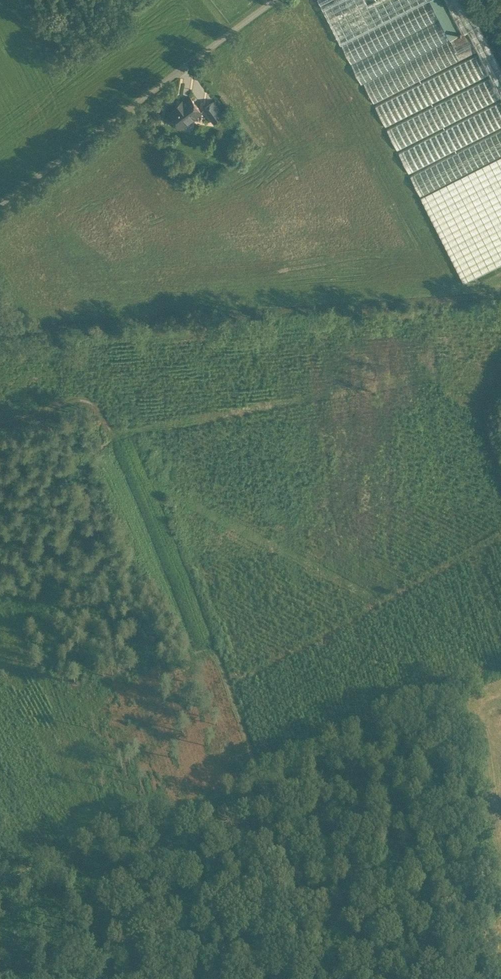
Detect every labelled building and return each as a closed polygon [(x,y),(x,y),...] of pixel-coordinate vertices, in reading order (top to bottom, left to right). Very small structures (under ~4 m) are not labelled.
[(323,8),(340,0),(319,0),(323,8)] [(368,3),(367,0),(340,0),(323,8),(341,43),(427,0),(373,0),(368,3)] [(341,43),(362,84),(364,83),(364,82),(450,39),(431,0),(427,0),(341,43)] [(446,0),(431,0),(450,39),(462,33),(446,0)] [(462,33),(468,30),(478,50),(480,53),(490,74),(492,76),(500,95),(500,66),(468,0),(446,0),(462,33)] [(450,39),(364,82),(364,83),(374,103),(461,59),(478,50),(468,30),(462,33),(450,39)] [(480,53),(375,106),(386,126),(490,74),(480,53)] [(387,129),(398,150),(500,97),(500,95),(492,76),(387,129)] [(183,100),(176,105),(177,106),(170,111),(181,126),(188,121),(195,117),(194,116),(202,110),(191,96),(184,101),(183,100)] [(225,114),(214,100),(204,107),(215,121),(225,114)] [(399,152),(409,173),(500,126),(500,101),(399,152)] [(411,176),(421,196),(500,156),(500,130),(411,176)] [(421,196),(465,283),(500,264),(500,156),(421,196)]
